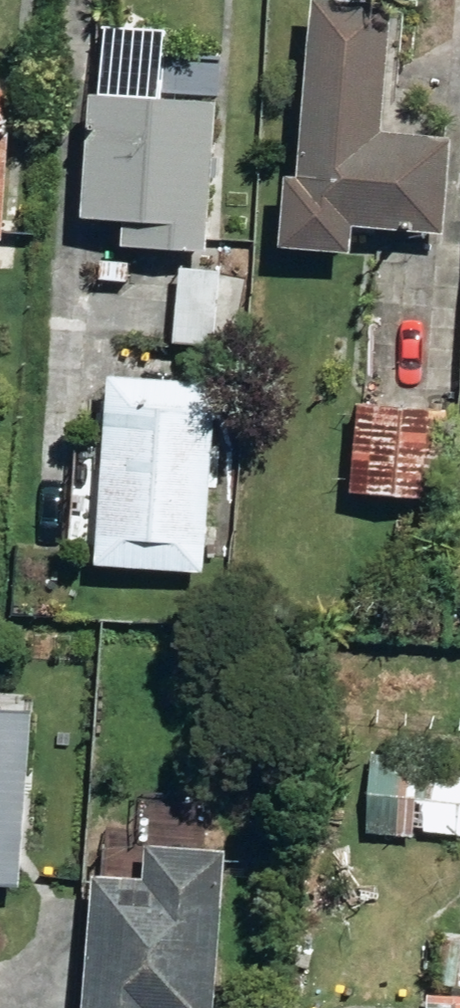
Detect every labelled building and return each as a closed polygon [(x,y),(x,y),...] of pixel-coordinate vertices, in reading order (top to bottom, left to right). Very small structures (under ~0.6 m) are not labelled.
[(356,243),(359,218),(447,226),(455,130),(385,124),(396,0),(315,0),(301,167),(292,165),(285,238),(356,243)] [(5,233),(15,78),(0,77),(0,232),(5,233)] [(126,239),(208,244),(217,90),(94,84),(88,208),(128,210),(126,239)] [(102,275),(130,275),(130,255),(103,254),(102,275)] [(177,338),(217,340),(223,263),(183,260),(177,338)] [(101,559),(208,565),(220,377),(114,369),(101,559)] [(354,485),(443,491),(449,403),(360,397),(354,485)] [(18,886),(31,714),(0,711),(0,885),(18,886)] [(459,829),(459,769),(375,760),(369,819),(459,829)] [(226,845),(152,841),(150,873),(98,869),(90,1007),(217,1007),(226,845)] [(459,979),(459,931),(445,930),(442,979),(459,979)]
